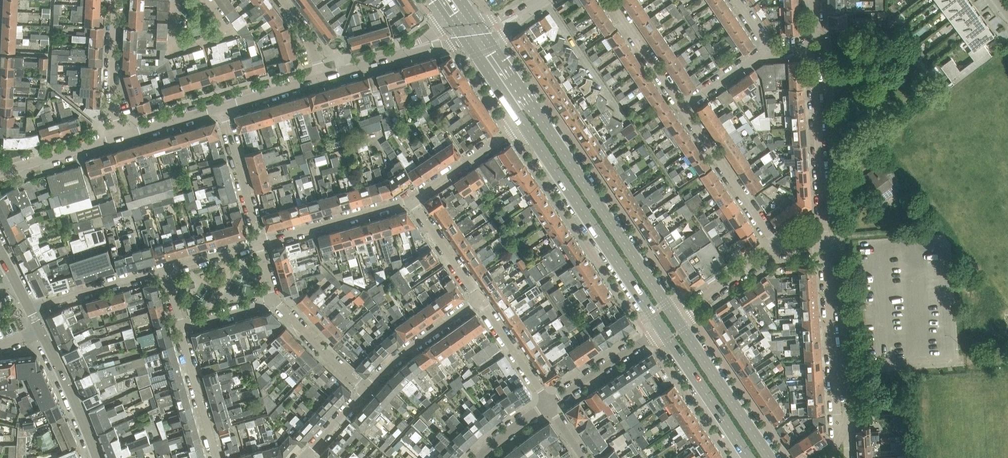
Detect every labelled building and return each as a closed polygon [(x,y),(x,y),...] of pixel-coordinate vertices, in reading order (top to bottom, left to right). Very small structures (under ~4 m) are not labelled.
[(17,11),(18,0),(5,0),(4,10),(17,11)] [(157,5),(157,9),(168,9),(169,0),(131,0),(130,8),(144,8),(145,4),(149,4),(157,5)] [(220,6),(226,14),(236,7),(231,0),(228,0),(220,6)] [(240,4),(242,8),(248,4),(251,8),(262,0),(246,0),(243,2),(240,4)] [(270,0),(262,0),(251,8),(254,12),(250,15),(252,19),(255,17),(273,4),(270,0)] [(296,1),(302,9),(314,0),(297,0),(296,1)] [(302,9),(308,17),(321,8),(317,3),(321,0),(314,0),(302,9)] [(385,12),(387,15),(409,0),(397,0),(398,3),(385,12)] [(387,15),(390,19),(403,9),(406,14),(414,9),(418,7),(413,0),(409,0),(387,15)] [(598,0),(590,0),(584,4),(591,14),(602,6),(598,0)] [(626,6),(632,15),(644,7),(639,0),(634,0),(626,6)] [(725,0),(717,0),(711,4),(717,14),(729,6),(725,0)] [(859,0),(828,1),(828,11),(856,10),(856,8),(859,8),(859,0)] [(883,0),(881,0),(875,0),(875,10),(883,9),(883,0)] [(957,0),(937,0),(944,10),(957,0)] [(971,5),(973,3),(971,0),(957,0),(944,10),(951,20),(971,5)] [(321,8),(308,17),(314,25),(339,6),(336,3),(329,8),(326,4),(321,8)] [(959,29),(978,15),(980,13),(981,12),(973,3),(971,5),(951,20),(959,29)] [(264,15),(268,20),(279,12),(273,4),(255,17),(257,20),(260,18),(264,15)] [(100,16),(100,6),(81,5),(78,5),(77,9),(54,8),(54,13),(59,13),(71,14),(100,16)] [(342,10),(339,6),(314,25),(320,33),(333,23),(329,19),(342,10)] [(602,6),(591,14),(598,24),(609,16),(602,6)] [(717,14),(724,24),(735,16),(729,6),(717,14)] [(799,19),(798,6),(785,6),(786,20),(799,19)] [(236,7),(226,14),(232,21),(242,14),(236,7)] [(632,15),(639,25),(650,17),(644,7),(632,15)] [(130,8),(130,18),(152,19),(152,15),(149,15),(149,13),(151,12),(151,9),(144,8),(130,8)] [(158,19),(168,19),(168,9),(157,9),(157,19),(158,19)] [(406,14),(391,25),(392,30),(397,27),(400,30),(402,29),(405,33),(412,29),(409,25),(419,18),(414,9),(406,14)] [(4,10),(3,23),(17,24),(17,11),(4,10)] [(279,12),(268,20),(261,25),(267,33),(268,32),(270,31),(284,19),(279,12)] [(374,13),(382,42),(392,39),(388,25),(383,27),(378,12),(374,13)] [(851,12),(828,13),(829,25),(847,24),(846,19),(852,19),(851,12)] [(966,39),(985,24),(987,23),(987,22),(988,22),(981,12),(980,13),(978,15),(959,29),(966,39)] [(363,47),(373,45),(368,31),(363,32),(358,13),(353,14),(363,47)] [(368,31),(373,45),(382,42),(374,13),(370,14),(374,29),(368,31)] [(545,16),(552,26),(557,23),(549,13),(545,16)] [(100,16),(71,14),(71,20),(85,21),(85,25),(90,26),(99,26),(100,16)] [(242,14),(232,21),(238,30),(247,23),(248,22),(242,14)] [(320,33),(326,41),(334,35),(336,38),(339,39),(341,34),(337,33),(339,32),(335,27),(347,18),(345,14),(333,23),(320,33)] [(349,36),(345,36),(343,40),(344,53),(363,47),(353,14),(352,15),(350,20),(354,35),(349,36)] [(537,27),(542,33),(552,26),(545,16),(539,20),(541,24),(537,27)] [(601,37),(605,34),(616,27),(609,16),(598,24),(594,27),(601,37)] [(742,26),(735,16),(724,24),(731,33),(742,26)] [(766,16),(762,19),(765,25),(766,25),(770,22),(766,16)] [(650,17),(639,25),(645,35),(657,27),(650,17)] [(129,27),(147,28),(148,28),(148,22),(154,23),(154,19),(152,19),(130,18),(129,27)] [(158,19),(157,29),(167,29),(168,19),(158,19)] [(276,35),(278,41),(291,37),(288,27),(285,28),(282,22),(285,20),(284,19),(270,31),(268,32),(271,37),(275,35),(276,35)] [(786,28),(780,28),(780,34),(800,33),(799,19),(786,20),(786,28)] [(985,24),(966,39),(973,48),(972,49),(979,59),(960,73),(950,60),(952,59),(951,58),(941,66),(954,83),(989,57),(993,54),(992,54),(991,54),(982,42),(992,34),(995,32),(988,22),(987,22),(987,23),(985,24)] [(16,37),(17,24),(3,23),(3,36),(16,37)] [(53,23),(53,31),(62,32),(63,24),(59,24),(53,23)] [(247,23),(238,30),(241,35),(250,31),(250,30),(247,23)] [(557,23),(552,26),(542,33),(537,37),(519,49),(526,59),(543,47),(539,41),(547,36),(549,39),(550,38),(555,40),(559,26),(557,23)] [(104,26),(99,26),(90,26),(85,25),(85,31),(84,35),(104,37),(104,26)] [(529,26),(512,38),(519,49),(537,37),(529,26)] [(749,35),(742,26),(731,33),(737,43),(749,35)] [(124,27),(124,37),(143,38),(143,39),(146,39),(151,39),(151,35),(151,32),(147,32),(147,28),(129,27),(124,27)] [(645,35),(652,44),(663,36),(657,27),(645,35)] [(705,36),(699,27),(695,30),(701,39),(705,36)] [(157,29),(157,39),(167,39),(167,29),(157,29)] [(624,39),(617,29),(606,36),(613,46),(624,39)] [(250,31),(241,35),(242,37),(246,37),(246,38),(251,38),(256,40),(251,32),(250,31)] [(103,47),(104,37),(84,35),(72,35),(72,41),(89,42),(89,46),(103,47)] [(749,35),(737,43),(744,53),(755,45),(749,35)] [(910,35),(906,38),(910,45),(915,41),(910,35)] [(3,36),(2,50),(15,51),(16,43),(21,44),(21,37),(16,37),(3,36)] [(663,36),(652,44),(658,54),(670,46),(663,36)] [(143,39),(143,38),(124,37),(123,47),(145,48),(146,39),(143,39)] [(294,47),(291,37),(278,41),(280,47),(275,48),(275,47),(263,50),(265,55),(294,47)] [(553,56),(557,53),(558,52),(561,50),(563,46),(565,39),(559,37),(558,41),(551,45),(555,50),(551,53),(553,56)] [(259,58),(257,51),(254,40),(256,40),(251,38),(246,38),(250,53),(251,55),(252,60),(256,73),(267,70),(263,57),(259,58)] [(156,48),(160,49),(167,49),(167,39),(157,39),(156,48)] [(631,48),(624,39),(613,46),(620,56),(631,48)] [(229,49),(228,45),(227,41),(217,44),(226,77),(236,74),(231,55),(226,57),(224,51),(229,49)] [(214,57),(210,58),(213,67),(211,67),(214,81),(226,77),(217,44),(212,46),(214,52),(212,52),(214,57)] [(103,57),(103,47),(89,46),(89,49),(71,48),(71,50),(71,54),(103,57)] [(566,47),(563,46),(561,50),(558,52),(560,54),(558,55),(564,63),(567,61),(568,60),(570,56),(572,49),(566,47)] [(658,54),(665,64),(677,56),(670,46),(658,54)] [(145,52),(145,48),(123,47),(123,57),(141,58),(141,52),(145,52)] [(294,47),(265,55),(266,59),(282,54),(284,60),(292,58),(297,56),(294,47)] [(543,47),(526,59),(533,69),(548,59),(545,54),(547,52),(543,47)] [(637,58),(631,48),(620,56),(626,65),(637,58)] [(234,55),(231,55),(236,74),(245,71),(241,58),(239,51),(233,53),(234,55)] [(596,52),(590,56),(593,60),(598,56),(596,52)] [(444,61),(440,64),(444,70),(440,72),(441,76),(446,73),(457,65),(450,53),(441,56),(444,61)] [(680,53),(677,56),(665,64),(672,73),(683,66),(683,65),(686,62),(680,53)] [(24,60),(24,56),(2,54),(1,64),(24,65),(40,66),(47,66),(48,57),(39,56),(39,61),(24,60)] [(103,57),(71,54),(69,54),(68,60),(88,61),(88,65),(102,66),(103,57)] [(256,73),(252,60),(251,55),(241,58),(245,71),(247,76),(256,73)] [(123,57),(122,67),(126,68),(126,67),(137,67),(137,68),(151,69),(157,69),(165,63),(169,58),(164,56),(163,59),(160,59),(158,59),(157,65),(140,64),(141,58),(123,57)] [(598,56),(593,60),(595,64),(601,60),(598,56)] [(715,59),(721,69),(726,65),(719,56),(715,59)] [(433,74),(440,72),(436,57),(424,61),(428,74),(429,78),(434,77),(433,74)] [(284,60),(268,65),(270,74),(276,73),(275,67),(280,66),(281,71),(295,67),(292,58),(284,60)] [(573,58),(572,61),(565,66),(571,74),(575,71),(579,60),(573,58)] [(626,65),(633,75),(644,68),(637,58),(626,65)] [(551,64),(548,59),(533,69),(540,79),(557,68),(554,63),(551,64)] [(708,64),(714,73),(719,70),(712,60),(708,64)] [(211,67),(208,68),(207,62),(201,64),(200,61),(196,62),(203,84),(214,81),(211,67)] [(414,64),(419,82),(425,101),(429,98),(428,95),(422,76),(428,74),(424,61),(414,64)] [(789,77),(790,88),(803,87),(801,61),(764,64),(756,69),(762,77),(764,89),(777,88),(775,78),(789,77)] [(187,67),(189,73),(193,87),(203,84),(196,62),(193,63),(193,66),(187,67)] [(157,69),(158,73),(167,70),(165,63),(157,69)] [(1,64),(1,74),(21,75),(23,75),(24,65),(1,64)] [(402,67),(407,80),(410,79),(413,88),(415,87),(415,90),(418,98),(419,103),(425,102),(425,101),(419,82),(414,64),(402,67)] [(66,75),(69,75),(102,76),(102,66),(88,65),(81,65),(81,70),(67,69),(66,75)] [(465,77),(457,65),(446,73),(453,83),(454,85),(465,77)] [(672,73),(678,83),(694,73),(694,72),(690,75),(683,66),(672,73)] [(151,74),(151,69),(137,68),(137,67),(126,67),(126,68),(127,75),(123,75),(126,86),(139,82),(144,80),(142,73),(151,74)] [(183,90),(193,87),(189,73),(186,74),(185,70),(182,70),(182,67),(177,68),(183,90)] [(407,83),(407,80),(402,67),(394,70),(402,100),(403,102),(408,101),(403,84),(407,83)] [(167,71),(169,76),(175,97),(185,94),(183,90),(177,68),(172,69),(167,71)] [(557,68),(540,79),(547,90),(561,80),(558,75),(561,74),(557,68)] [(580,68),(579,72),(572,76),(578,84),(582,81),(586,70),(580,68)] [(650,78),(644,68),(633,75),(640,85),(650,78)] [(394,70),(385,72),(390,88),(393,87),(399,109),(404,107),(403,102),(402,100),(394,70)] [(759,77),(754,70),(740,80),(751,97),(756,93),(753,88),(758,85),(755,80),(759,77)] [(609,71),(603,75),(606,79),(611,75),(609,71)] [(385,72),(377,75),(381,91),(386,107),(395,104),(390,88),(385,72)] [(685,93),(696,85),(700,82),(694,73),(678,83),(685,93)] [(1,74),(0,84),(29,86),(29,81),(21,80),(21,75),(1,74)] [(69,75),(69,84),(80,85),(101,86),(102,76),(69,75)] [(375,75),(358,80),(366,107),(372,106),(368,93),(372,92),(373,95),(380,93),(375,75)] [(611,75),(606,79),(608,83),(614,80),(611,75)] [(165,86),(161,87),(165,100),(175,97),(169,76),(162,78),(165,86)] [(140,85),(139,82),(126,86),(129,95),(154,88),(159,86),(156,77),(152,78),(153,82),(140,85)] [(465,77),(454,85),(442,93),(437,96),(440,101),(450,94),(452,98),(459,93),(459,95),(472,86),(465,77)] [(587,78),(586,82),(579,86),(585,94),(589,91),(593,80),(587,78)] [(657,87),(650,78),(640,85),(633,90),(635,94),(642,89),(646,95),(657,87)] [(561,80),(547,90),(554,100),(566,92),(568,90),(562,82),(564,81),(563,79),(561,80)] [(350,83),(354,98),(357,96),(361,109),(366,107),(358,80),(350,83)] [(751,97),(740,80),(729,88),(737,99),(741,96),(744,101),(751,97)] [(57,83),(50,83),(50,85),(61,93),(62,93),(62,84),(57,83)] [(350,83),(337,86),(347,118),(350,129),(353,128),(350,117),(352,116),(349,106),(354,105),(351,98),(354,98),(350,83)] [(434,95),(441,91),(438,83),(431,85),(434,95)] [(0,87),(0,94),(13,95),(14,91),(29,92),(29,86),(0,84),(0,87)] [(73,90),(73,95),(101,96),(101,86),(80,85),(80,91),(73,90)] [(342,119),(347,118),(337,86),(326,89),(331,104),(336,102),(342,119)] [(453,110),(459,106),(477,94),(472,86),(459,95),(453,99),(455,102),(450,105),(453,110)] [(44,98),(46,87),(40,87),(39,87),(37,97),(44,98)] [(663,97),(657,87),(646,95),(652,104),(663,97)] [(784,102),(804,101),(803,87),(790,88),(788,88),(789,95),(783,95),(784,102)] [(154,88),(129,95),(132,105),(152,99),(152,98),(151,93),(155,92),(154,88)] [(326,105),(331,104),(326,89),(317,92),(326,122),(331,120),(326,105)] [(597,98),(599,94),(600,91),(594,89),(593,92),(586,97),(592,105),(594,103),(596,102),(597,98)] [(724,107),(730,103),(733,100),(726,89),(717,96),(724,107)] [(622,91),(616,95),(619,99),(625,95),(622,91)] [(317,92),(308,95),(312,109),(316,108),(321,126),(326,125),(326,122),(317,92)] [(566,92),(554,100),(561,110),(575,100),(572,95),(570,97),(566,92)] [(25,105),(25,102),(18,101),(13,101),(13,95),(0,94),(0,104),(25,105)] [(460,117),(483,102),(477,94),(459,106),(461,110),(457,113),(460,117)] [(603,112),(605,105),(607,101),(599,94),(597,98),(596,102),(594,103),(601,113),(603,112)] [(100,116),(101,96),(73,95),(73,99),(75,101),(86,102),(86,106),(83,110),(95,119),(100,116)] [(152,99),(132,105),(133,109),(138,108),(139,113),(153,109),(151,104),(158,101),(158,102),(159,102),(160,107),(164,105),(161,95),(152,98),(152,99)] [(308,95),(299,97),(311,138),(312,140),(321,137),(317,125),(313,126),(308,111),(312,109),(308,95)] [(625,95),(619,99),(622,103),(627,99),(625,95)] [(58,100),(57,102),(62,122),(59,123),(62,136),(72,133),(63,100),(62,97),(61,96),(58,100)] [(72,106),(62,97),(63,100),(72,133),(90,127),(93,122),(81,113),(78,116),(73,118),(70,106),(72,106)] [(302,141),(311,138),(299,97),(290,100),(294,115),(299,113),(305,134),(300,135),(302,141)] [(670,106),(663,97),(652,104),(659,114),(670,106)] [(289,116),(294,115),(290,100),(280,103),(288,130),(292,129),(293,129),(289,116)] [(579,106),(575,100),(561,110),(568,121),(583,110),(579,105),(579,106)] [(785,115),(790,114),(805,114),(804,101),(784,102),(785,115)] [(476,119),(488,111),(483,102),(460,117),(451,124),(448,126),(451,130),(462,123),(473,115),(476,119)] [(708,102),(696,110),(704,121),(715,113),(708,102)] [(270,106),(275,120),(279,119),(285,139),(290,138),(289,133),(288,130),(280,103),(270,106)] [(1,115),(1,114),(12,115),(13,109),(18,109),(25,110),(25,105),(0,104),(0,115),(1,115)] [(41,113),(45,112),(44,107),(43,104),(37,114),(41,113)] [(44,107),(45,112),(53,138),(62,136),(59,123),(54,124),(49,105),(44,107)] [(601,113),(598,115),(605,125),(610,122),(615,119),(612,117),(613,112),(614,112),(614,111),(605,105),(603,112),(601,113)] [(262,108),(270,136),(271,142),(276,141),(274,135),(275,134),(272,122),(275,121),(275,120),(270,106),(262,108)] [(425,117),(429,114),(423,106),(419,108),(425,117)] [(659,114),(666,124),(677,116),(670,106),(659,114)] [(272,145),(271,142),(270,136),(262,108),(253,111),(257,126),(261,125),(264,138),(265,137),(268,146),(272,145)] [(427,120),(425,117),(419,108),(415,111),(419,124),(427,120)] [(744,111),(749,118),(751,120),(756,116),(755,114),(753,115),(749,108),(748,109),(744,111)] [(583,110),(568,121),(574,131),(590,121),(594,118),(590,113),(587,115),(583,110)] [(715,113),(704,121),(711,131),(722,123),(730,118),(734,115),(732,110),(727,114),(726,111),(718,117),(715,113)] [(756,116),(751,120),(757,129),(762,129),(760,116),(765,116),(765,110),(765,111),(756,116)] [(245,113),(252,141),(257,140),(254,127),(257,126),(253,111),(245,113)] [(470,135),(494,119),(488,111),(476,119),(478,123),(467,130),(470,135)] [(42,120),(37,121),(43,141),(53,138),(45,112),(41,113),(42,120)] [(243,130),(247,143),(252,141),(245,113),(235,116),(239,131),(243,130)] [(1,115),(0,124),(20,125),(24,126),(24,122),(20,122),(20,121),(14,121),(15,115),(12,115),(1,114),(1,115)] [(368,117),(369,118),(370,123),(379,120),(381,120),(381,118),(380,114),(368,117)] [(429,114),(425,117),(427,120),(430,125),(434,123),(429,114)] [(638,114),(632,118),(635,122),(640,118),(638,114)] [(790,114),(785,115),(785,128),(791,127),(806,126),(805,114),(790,114)] [(25,135),(18,135),(14,135),(5,135),(4,145),(18,146),(28,146),(41,142),(33,116),(26,115),(25,135)] [(743,115),(739,117),(743,124),(747,121),(743,115)] [(393,128),(391,123),(389,116),(381,118),(381,120),(384,130),(392,128),(393,128)] [(440,118),(446,127),(448,126),(451,124),(445,116),(440,118)] [(677,116),(666,124),(661,127),(668,137),(669,136),(683,126),(677,116)] [(722,123),(711,131),(718,141),(729,133),(737,128),(730,118),(722,123)] [(485,132),(487,136),(500,127),(494,119),(470,135),(473,139),(485,132)] [(610,122),(605,125),(612,135),(621,129),(624,128),(622,122),(615,119),(610,122)] [(360,126),(356,127),(358,135),(365,133),(381,128),(379,120),(370,123),(360,126)] [(590,121),(574,131),(582,141),(597,131),(593,126),(590,121)] [(729,133),(718,141),(725,151),(736,143),(744,138),(739,131),(745,127),(750,134),(754,131),(747,121),(743,124),(737,128),(729,133)] [(216,122),(205,125),(212,148),(215,158),(216,161),(217,163),(227,160),(225,153),(220,154),(218,147),(223,146),(220,136),(216,122)] [(628,140),(639,133),(632,122),(624,128),(621,129),(628,140)] [(20,125),(0,124),(0,130),(0,135),(5,135),(14,135),(18,135),(25,135),(25,130),(21,130),(19,130),(20,125)] [(205,125),(197,127),(204,151),(212,148),(205,125)] [(690,136),(683,126),(669,136),(675,146),(690,136)] [(792,135),(789,135),(789,143),(792,143),(792,145),(794,145),(807,144),(806,126),(791,127),(792,135)] [(197,127),(187,130),(191,143),(192,142),(195,152),(199,151),(200,152),(204,151),(197,127)] [(395,132),(392,128),(384,130),(386,138),(395,132)] [(439,128),(434,131),(436,133),(453,159),(461,153),(453,141),(449,143),(446,138),(439,128)] [(187,130),(178,133),(186,156),(190,155),(187,144),(191,143),(187,130)] [(648,130),(642,133),(645,138),(651,134),(648,130)] [(459,142),(464,139),(458,131),(454,134),(459,142)] [(588,151),(604,141),(606,139),(603,134),(600,136),(597,131),(582,141),(588,151)] [(178,133),(170,135),(175,152),(179,151),(183,164),(188,163),(186,156),(178,133)] [(432,147),(436,152),(444,165),(453,159),(437,135),(436,133),(430,137),(435,145),(432,147)] [(651,134),(645,138),(648,142),(654,138),(651,134)] [(170,135),(162,138),(169,161),(174,160),(172,154),(175,153),(170,135)] [(757,144),(761,141),(757,135),(753,138),(757,144)] [(415,142),(419,147),(435,171),(443,166),(444,165),(436,152),(434,153),(431,155),(424,144),(418,136),(414,140),(415,142)] [(596,162),(606,155),(612,151),(608,146),(609,145),(608,143),(613,140),(611,136),(606,139),(604,141),(588,151),(596,162)] [(690,136),(675,146),(674,147),(681,156),(686,153),(697,145),(690,136)] [(165,163),(169,161),(162,138),(152,140),(156,153),(161,152),(165,163)] [(343,139),(332,142),(334,147),(345,144),(343,139)] [(401,159),(397,154),(387,139),(381,143),(392,159),(395,163),(390,166),(394,171),(405,187),(415,180),(401,159)] [(470,148),(464,139),(459,142),(465,151),(470,148)] [(775,142),(766,143),(771,150),(778,146),(785,145),(784,139),(775,140),(775,142)] [(152,140),(143,143),(152,170),(153,175),(155,180),(159,178),(163,177),(161,172),(157,173),(154,161),(157,160),(155,153),(156,153),(152,140)] [(295,155),(296,158),(298,164),(307,161),(306,157),(316,155),(312,140),(301,143),(304,153),(295,155)] [(367,140),(360,142),(358,142),(357,142),(360,151),(370,148),(367,140)] [(736,143),(725,151),(732,162),(743,154),(749,150),(742,140),(736,143)] [(766,148),(761,141),(757,144),(761,151),(766,148)] [(422,162),(417,165),(425,178),(435,171),(419,147),(415,142),(411,145),(414,150),(422,162)] [(147,172),(152,170),(143,143),(135,146),(138,158),(141,167),(145,165),(147,172)] [(504,148),(479,165),(492,185),(498,181),(504,178),(507,175),(524,164),(511,144),(504,148)] [(644,158),(650,154),(643,144),(637,148),(644,158)] [(791,157),(808,156),(807,144),(794,145),(794,152),(791,152),(791,157)] [(703,155),(697,145),(686,153),(692,163),(703,155)] [(135,160),(138,158),(135,146),(127,148),(136,178),(140,177),(139,171),(135,160)] [(127,148),(113,152),(117,165),(125,163),(128,173),(128,174),(130,180),(132,188),(139,187),(136,178),(127,148)] [(613,164),(624,157),(631,152),(628,149),(624,152),(616,157),(612,151),(606,155),(596,162),(602,172),(613,164)] [(661,149),(655,153),(658,157),(664,153),(661,149)] [(261,151),(246,155),(248,163),(277,155),(276,151),(275,150),(262,154),(261,151)] [(417,183),(425,178),(417,165),(412,159),(409,161),(406,156),(402,151),(397,154),(401,159),(415,180),(417,183)] [(117,167),(117,165),(113,152),(100,156),(105,172),(109,183),(112,193),(117,191),(115,183),(118,181),(114,168),(117,167)] [(667,157),(664,153),(658,157),(661,161),(667,157)] [(281,154),(277,155),(248,163),(251,174),(267,170),(265,165),(283,160),(281,154)] [(743,154),(732,162),(739,172),(750,164),(743,154)] [(325,155),(317,157),(320,165),(327,163),(325,155)] [(692,163),(699,173),(710,166),(703,155),(692,163)] [(100,156),(86,160),(87,164),(90,172),(96,194),(107,191),(106,189),(107,189),(104,178),(98,180),(96,175),(105,172),(100,156)] [(333,166),(341,164),(338,156),(331,158),(333,166)] [(792,169),(796,169),(808,168),(808,156),(791,157),(784,157),(778,158),(778,162),(785,162),(785,163),(790,163),(790,170),(792,169)] [(613,164),(602,172),(609,182),(625,171),(621,165),(627,161),(624,157),(613,164)] [(202,172),(203,176),(229,169),(227,160),(217,163),(202,167),(203,171),(202,172)] [(750,164),(739,172),(746,182),(769,167),(773,164),(770,160),(759,168),(754,161),(750,164)] [(524,164),(507,175),(510,180),(513,178),(517,183),(531,174),(524,164)] [(58,193),(86,184),(81,166),(47,175),(53,194),(58,193)] [(879,166),(870,172),(871,174),(859,183),(877,206),(898,190),(892,182),(898,178),(891,169),(885,173),(879,166)] [(383,197),(394,194),(390,178),(389,178),(384,180),(380,167),(375,168),(379,181),(383,197)] [(707,185),(718,177),(711,167),(700,175),(707,185)] [(769,167),(746,182),(752,192),(763,184),(759,179),(771,171),(769,167)] [(476,168),(466,174),(470,181),(469,182),(473,189),(475,187),(481,184),(484,189),(483,191),(484,193),(490,189),(476,168)] [(797,182),(809,181),(808,168),(796,169),(797,182)] [(232,178),(229,169),(203,176),(205,184),(208,183),(209,185),(218,182),(232,179),(232,178)] [(674,169),(669,173),(671,177),(677,173),(674,169)] [(251,174),(254,183),(281,175),(280,170),(268,174),(267,170),(251,174)] [(383,197),(379,181),(375,183),(371,170),(365,171),(373,200),(383,197)] [(373,200),(365,171),(360,173),(364,185),(360,187),(364,202),(373,200)] [(394,171),(389,174),(390,178),(394,194),(405,187),(394,171)] [(629,176),(625,171),(609,182),(615,191),(626,184),(631,180),(637,176),(635,172),(629,176)] [(285,174),(281,175),(254,183),(256,192),(271,187),(270,184),(291,178),(289,173),(285,174)] [(680,177),(677,173),(671,177),(674,181),(680,177)] [(464,175),(455,182),(464,196),(467,200),(469,203),(474,199),(475,198),(474,197),(472,198),(468,192),(473,189),(469,182),(470,181),(466,174),(464,175)] [(513,194),(508,198),(511,202),(516,198),(520,195),(538,183),(531,174),(517,183),(521,189),(513,194)] [(364,202),(360,187),(359,187),(357,187),(355,181),(351,182),(349,176),(345,177),(353,206),(361,203),(363,203),(364,202)] [(637,176),(631,180),(634,184),(640,180),(637,176)] [(132,197),(127,199),(130,208),(131,207),(141,204),(151,201),(162,198),(174,195),(176,194),(170,177),(146,184),(139,187),(132,188),(135,197),(132,197)] [(353,206),(345,177),(340,179),(343,191),(339,193),(343,208),(353,206)] [(725,188),(718,177),(707,185),(714,196),(725,188)] [(324,197),(320,198),(324,214),(334,211),(326,182),(324,178),(319,179),(320,184),(324,197)] [(198,199),(201,198),(208,196),(235,189),(232,179),(218,182),(220,187),(201,193),(200,189),(196,190),(198,199)] [(343,208),(339,193),(335,194),(331,181),(326,182),(334,211),(343,208)] [(810,194),(809,181),(797,182),(797,195),(810,194)] [(538,183),(520,195),(522,198),(520,199),(521,200),(525,206),(530,202),(537,198),(538,199),(545,194),(544,193),(538,183)] [(86,184),(58,193),(62,204),(90,195),(86,184)] [(313,217),(305,188),(304,184),(298,185),(300,190),(302,197),(297,198),(298,204),(299,205),(303,220),(313,217)] [(626,184),(615,191),(622,201),(623,202),(633,194),(626,184)] [(285,225),(293,222),(286,195),(283,186),(279,187),(282,196),(280,196),(284,209),(281,210),(285,225)] [(314,200),(310,186),(305,188),(313,217),(324,214),(320,198),(319,198),(317,199),(314,200)] [(15,210),(29,203),(31,202),(25,189),(20,191),(18,187),(14,189),(0,196),(0,218),(15,210)] [(633,194),(623,202),(623,203),(630,213),(661,192),(658,188),(645,197),(641,191),(634,195),(633,194)] [(732,198),(725,188),(714,196),(721,206),(732,198)] [(192,189),(183,192),(185,199),(186,201),(195,199),(192,189)] [(237,198),(235,189),(208,196),(210,200),(215,198),(217,203),(237,198)] [(432,213),(444,205),(451,200),(456,196),(452,190),(450,192),(451,194),(446,198),(444,196),(441,198),(438,193),(425,202),(432,213)] [(683,195),(686,199),(693,195),(690,190),(683,195)] [(176,194),(174,195),(176,201),(185,199),(183,192),(176,194)] [(285,225),(281,210),(277,211),(272,192),(269,193),(270,198),(268,198),(276,227),(285,225)] [(661,192),(630,213),(636,222),(653,211),(649,205),(654,202),(664,196),(661,192)] [(270,198),(269,193),(262,195),(263,201),(264,207),(261,208),(267,230),(276,227),(268,198),(270,198)] [(303,220),(299,205),(294,206),(291,194),(291,193),(286,195),(293,222),(303,220)] [(686,199),(684,200),(686,203),(689,207),(691,210),(693,209),(702,203),(695,193),(693,195),(686,199)] [(531,204),(522,210),(526,217),(522,219),(525,223),(534,216),(552,204),(545,195),(545,194),(538,199),(537,198),(530,202),(531,204)] [(760,194),(756,197),(761,205),(765,201),(760,194)] [(793,203),(800,213),(811,206),(810,194),(797,195),(798,200),(793,203)] [(62,204),(53,206),(56,215),(75,210),(92,204),(90,195),(62,204)] [(174,195),(162,198),(164,205),(176,201),(174,195)] [(464,196),(458,199),(461,204),(467,200),(464,196)] [(162,198),(151,201),(153,208),(164,205),(162,198)] [(739,209),(732,198),(721,206),(728,216),(739,209)] [(101,216),(112,213),(117,211),(114,201),(114,202),(113,199),(99,203),(98,204),(101,214),(101,216)] [(229,205),(231,211),(239,238),(248,235),(238,199),(228,202),(229,205)] [(451,200),(444,205),(432,213),(437,220),(456,208),(451,200)] [(483,211),(485,210),(487,208),(484,205),(482,202),(478,205),(483,211)] [(15,210),(0,218),(4,227),(23,217),(34,212),(29,203),(15,210)] [(686,203),(676,209),(679,214),(682,212),(689,207),(686,203)] [(789,221),(800,213),(793,203),(782,211),(789,221)] [(101,214),(98,204),(93,205),(92,204),(75,210),(78,220),(101,214)] [(143,211),(141,204),(131,207),(133,214),(143,211)] [(437,220),(442,228),(454,220),(452,216),(464,208),(461,204),(456,208),(437,220)] [(537,219),(534,221),(538,227),(544,223),(558,214),(552,204),(534,216),(537,219)] [(229,225),(224,226),(229,241),(239,238),(231,211),(229,205),(223,206),(225,213),(229,225)] [(123,216),(133,214),(131,207),(130,208),(122,210),(123,216)] [(782,211),(779,213),(775,208),(767,213),(777,229),(789,221),(782,211)] [(746,219),(739,209),(728,216),(735,227),(746,219)] [(122,210),(117,211),(112,213),(113,218),(123,216),(122,210)] [(490,218),(485,210),(483,211),(480,213),(486,221),(490,218)] [(657,217),(653,211),(636,222),(643,232),(662,219),(669,214),(666,210),(657,217)] [(413,239),(416,250),(417,249),(428,242),(407,211),(400,213),(405,229),(407,235),(412,234),(413,239)] [(698,216),(700,220),(707,215),(704,211),(698,216)] [(23,217),(4,227),(8,235),(26,226),(31,223),(35,221),(31,213),(23,217)] [(112,213),(101,216),(104,224),(105,227),(115,224),(113,218),(112,213)] [(409,242),(407,235),(405,229),(400,213),(389,216),(394,232),(396,232),(401,230),(404,243),(409,242)] [(82,231),(104,224),(101,216),(101,214),(78,220),(73,222),(76,233),(78,232),(82,231)] [(217,244),(229,241),(224,226),(221,214),(215,216),(218,228),(213,229),(217,244)] [(500,214),(496,217),(500,223),(504,220),(500,214)] [(558,214),(544,223),(545,225),(549,230),(546,233),(549,237),(566,225),(559,215),(558,214)] [(457,223),(454,220),(442,228),(447,235),(471,219),(468,215),(457,223)] [(710,220),(707,215),(700,220),(703,224),(710,220)] [(173,216),(168,217),(169,223),(178,255),(190,252),(186,237),(179,239),(173,216)] [(394,246),(390,233),(394,232),(389,216),(380,219),(388,248),(390,252),(395,251),(394,246)] [(718,216),(704,226),(707,230),(721,221),(718,216)] [(207,218),(201,220),(209,246),(217,244),(213,229),(210,230),(207,218)] [(392,261),(392,260),(390,252),(388,248),(380,219),(370,221),(375,238),(380,237),(383,249),(387,263),(392,261)] [(447,235),(453,244),(465,236),(465,235),(462,232),(474,224),(471,219),(447,235)] [(662,219),(643,232),(651,244),(662,237),(670,232),(662,219)] [(753,229),(746,219),(735,227),(742,236),(742,237),(753,229)] [(195,232),(196,234),(200,249),(209,246),(201,220),(196,221),(196,223),(192,224),(193,230),(195,232)] [(492,220),(487,223),(492,230),(497,227),(492,220)] [(26,226),(8,235),(12,243),(28,235),(31,234),(36,233),(41,231),(38,221),(35,221),(31,223),(26,226)] [(153,221),(146,223),(147,228),(157,261),(168,258),(164,242),(162,243),(161,239),(160,238),(158,232),(156,233),(153,221)] [(370,221),(361,224),(369,253),(370,255),(375,253),(371,239),(375,238),(370,221)] [(165,233),(162,234),(164,242),(168,258),(178,255),(169,223),(163,225),(165,233)] [(182,225),(186,237),(190,252),(200,249),(196,234),(191,236),(187,224),(182,225)] [(372,264),(369,253),(361,224),(349,227),(354,244),(356,243),(359,242),(366,266),(372,264)] [(566,225),(549,237),(551,240),(549,242),(553,248),(573,235),(566,225)] [(349,227),(340,230),(349,259),(351,267),(351,269),(357,268),(352,251),(356,250),(354,244),(349,227)] [(684,239),(659,256),(668,269),(682,260),(677,253),(690,245),(695,251),(711,240),(702,227),(684,239)] [(95,230),(83,234),(87,247),(107,241),(103,228),(95,230)] [(147,228),(142,230),(147,247),(143,248),(147,264),(157,261),(147,228)] [(754,230),(753,229),(742,237),(742,236),(735,241),(743,252),(759,241),(752,231),(754,230)] [(349,259),(340,230),(331,233),(335,249),(339,248),(343,261),(349,259)] [(28,235),(12,243),(16,253),(32,245),(38,242),(39,242),(39,236),(42,236),(41,231),(36,233),(31,234),(28,235)] [(79,237),(70,240),(73,247),(74,253),(88,248),(87,247),(83,234),(82,231),(78,232),(79,237)] [(138,266),(147,264),(143,248),(139,249),(135,235),(134,231),(128,233),(138,266)] [(670,232),(651,244),(659,256),(684,239),(681,235),(676,238),(671,231),(670,232)] [(453,244),(459,253),(483,237),(480,232),(473,237),(471,234),(466,237),(465,236),(453,244)] [(507,238),(509,241),(510,242),(515,239),(510,232),(505,236),(507,238)] [(711,236),(714,241),(721,236),(718,232),(711,236)] [(127,253),(123,254),(128,269),(138,266),(128,233),(122,235),(123,238),(127,253)] [(337,255),(335,249),(331,233),(318,236),(325,260),(330,258),(330,257),(337,255)] [(504,233),(498,237),(501,242),(507,238),(505,236),(504,233)] [(108,236),(110,242),(118,272),(128,269),(123,254),(120,255),(116,240),(114,235),(108,236)] [(531,263),(526,266),(531,274),(535,280),(537,279),(552,269),(558,273),(558,274),(586,255),(573,235),(553,248),(543,255),(531,263)] [(724,240),(721,236),(714,241),(717,245),(724,240)] [(314,237),(308,239),(310,248),(316,246),(317,246),(314,237)] [(459,253),(464,260),(476,252),(474,249),(486,241),(483,237),(459,253)] [(695,251),(689,255),(705,278),(727,263),(711,240),(695,251)] [(32,245),(16,253),(20,261),(36,254),(37,255),(51,248),(49,243),(40,247),(38,242),(32,245)] [(274,249),(272,249),(275,259),(302,251),(299,242),(274,249)] [(428,242),(417,249),(421,255),(432,248),(428,242)] [(512,250),(507,243),(503,245),(508,253),(512,250)] [(36,254),(20,261),(25,270),(41,263),(57,257),(53,247),(51,248),(37,255),(36,254)] [(476,252),(464,260),(470,268),(493,252),(490,248),(486,250),(484,247),(476,252)] [(76,282),(77,284),(107,274),(106,272),(113,270),(113,272),(115,271),(107,248),(81,257),(73,259),(66,262),(58,264),(57,260),(43,264),(26,272),(37,295),(36,295),(37,296),(37,295),(37,296),(54,288),(55,290),(70,285),(70,284),(76,282)] [(426,267),(439,259),(432,248),(421,255),(420,256),(414,260),(406,265),(410,271),(423,262),(426,267)] [(302,251),(275,259),(278,267),(291,263),(297,262),(296,258),(311,253),(310,249),(302,251)] [(470,268),(475,277),(487,268),(484,264),(496,256),(493,252),(470,268)] [(514,252),(509,255),(514,263),(517,262),(519,260),(514,252)] [(730,253),(725,256),(725,257),(728,262),(734,258),(730,253)] [(250,255),(239,258),(240,263),(251,260),(250,255)] [(405,265),(406,265),(414,260),(413,255),(403,258),(405,265)] [(521,259),(526,266),(531,263),(526,255),(521,259)] [(586,255),(558,274),(564,283),(569,280),(592,264),(586,255)] [(682,260),(668,269),(676,280),(684,292),(687,290),(705,278),(689,255),(682,260)] [(392,260),(392,261),(395,270),(401,266),(403,263),(401,257),(392,260)] [(521,259),(519,260),(517,262),(522,269),(526,266),(521,259)] [(291,263),(278,267),(280,276),(306,269),(315,266),(314,261),(298,266),(297,262),(291,263)] [(592,264),(569,280),(572,285),(576,282),(579,288),(585,284),(599,274),(592,264)] [(815,264),(785,266),(786,272),(786,277),(792,277),(816,275),(815,264)] [(318,266),(321,274),(328,271),(322,265),(318,266)] [(488,269),(487,268),(475,277),(481,285),(505,269),(502,265),(490,273),(488,269)] [(526,266),(522,269),(527,277),(529,276),(531,274),(526,266)] [(306,269),(280,276),(283,285),(302,279),(301,275),(308,273),(306,269)] [(377,284),(380,282),(386,278),(386,276),(384,269),(374,272),(376,281),(377,284)] [(403,293),(412,287),(399,269),(390,275),(403,293)] [(505,269),(481,285),(486,293),(503,282),(506,279),(504,276),(508,273),(505,269)] [(321,274),(316,275),(319,281),(325,276),(329,272),(328,271),(321,274)] [(342,271),(334,274),(339,279),(344,281),(343,278),(342,271)] [(331,282),(332,282),(335,279),(329,272),(325,276),(331,282)] [(431,276),(451,306),(458,301),(449,288),(446,290),(435,273),(431,276)] [(442,278),(449,288),(458,301),(465,297),(456,284),(449,274),(442,278)] [(583,293),(578,297),(581,301),(588,296),(606,284),(599,274),(585,284),(579,288),(583,293)] [(353,275),(343,278),(344,281),(354,285),(355,283),(353,275)] [(787,282),(787,288),(816,286),(816,275),(792,277),(793,281),(787,282)] [(445,311),(451,306),(431,276),(427,279),(438,296),(436,298),(445,311)] [(527,277),(526,277),(525,278),(530,286),(534,283),(529,276),(527,277)] [(775,290),(765,276),(753,284),(767,305),(775,299),(775,290)] [(777,278),(770,278),(777,288),(780,288),(780,284),(780,278),(777,278)] [(291,296),(296,302),(305,294),(303,292),(301,287),(307,285),(305,279),(302,279),(283,285),(286,297),(291,296)] [(338,288),(340,286),(341,285),(335,279),(332,282),(338,288)] [(549,279),(539,286),(543,291),(553,285),(549,279)] [(505,285),(503,282),(486,293),(492,301),(516,285),(513,280),(505,285)] [(131,294),(130,289),(124,291),(127,301),(159,291),(156,282),(143,285),(145,290),(131,294)] [(347,293),(350,291),(354,288),(343,283),(341,285),(340,286),(347,293)] [(381,283),(378,286),(381,291),(383,294),(387,291),(381,283)] [(438,315),(445,311),(436,298),(433,300),(421,283),(417,286),(438,315)] [(377,284),(368,290),(372,295),(373,296),(381,291),(378,286),(377,284)] [(587,303),(586,306),(589,311),(613,294),(606,284),(588,296),(591,300),(587,303)] [(753,284),(745,290),(762,314),(768,324),(769,324),(774,321),(764,307),(767,305),(753,284)] [(492,301),(498,310),(510,301),(509,300),(514,297),(511,293),(518,288),(516,285),(492,301)] [(535,285),(530,288),(535,296),(541,292),(537,288),(535,285)] [(305,294),(296,302),(303,309),(323,290),(320,286),(316,291),(312,287),(305,294)] [(417,286),(414,288),(418,295),(417,295),(425,305),(423,307),(431,320),(438,315),(417,286)] [(816,286),(787,288),(788,294),(800,293),(801,297),(817,296),(816,286)] [(559,287),(549,293),(556,304),(563,299),(566,297),(559,287)] [(359,290),(354,288),(350,291),(356,297),(359,294),(361,292),(359,290)] [(361,292),(359,294),(365,301),(370,296),(372,295),(368,290),(363,288),(361,292)] [(326,293),(323,290),(303,309),(309,315),(323,302),(325,300),(323,297),(326,293)] [(762,314),(745,290),(737,295),(746,309),(749,307),(756,318),(762,314)] [(124,291),(110,295),(114,308),(125,305),(128,304),(127,301),(124,291)] [(159,291),(127,301),(128,304),(130,311),(137,309),(136,303),(147,300),(149,305),(162,302),(159,291)] [(407,292),(404,295),(409,301),(425,325),(431,320),(423,307),(419,309),(412,299),(407,292)] [(98,298),(102,311),(114,308),(110,295),(98,298)] [(326,305),(323,302),(309,315),(315,322),(335,303),(340,299),(336,295),(326,305)] [(510,302),(510,301),(498,310),(503,318),(530,300),(527,295),(524,297),(518,301),(516,298),(510,302)] [(375,303),(370,296),(365,301),(363,302),(368,309),(375,303)] [(730,300),(735,308),(741,304),(735,296),(730,300)] [(818,306),(817,296),(801,297),(794,298),(794,301),(785,302),(786,309),(794,308),(801,307),(818,306)] [(88,306),(91,314),(102,311),(98,298),(87,301),(88,306)] [(530,300),(503,318),(508,325),(520,317),(518,314),(530,306),(536,302),(533,298),(530,300)] [(556,304),(562,313),(566,311),(569,308),(563,299),(556,304)] [(609,299),(606,301),(626,332),(629,330),(634,326),(625,313),(622,315),(615,304),(613,305),(609,299)] [(335,303),(315,322),(322,328),(332,319),(346,306),(339,300),(335,303)] [(79,304),(81,310),(88,306),(87,301),(79,304)] [(418,330),(425,325),(409,301),(404,304),(412,315),(409,317),(418,330)] [(606,301),(602,304),(605,308),(604,309),(612,321),(609,323),(618,337),(624,333),(626,332),(606,301)] [(132,321),(142,318),(165,312),(162,302),(149,305),(150,311),(140,314),(131,316),(132,321)] [(730,307),(726,302),(702,319),(707,327),(721,318),(719,315),(730,307)] [(378,303),(377,303),(369,309),(371,310),(372,313),(380,307),(378,303)] [(741,304),(735,308),(736,308),(737,307),(741,312),(743,315),(746,313),(741,304)] [(322,328),(327,334),(347,316),(352,311),(347,305),(346,306),(332,319),(322,328)] [(412,334),(395,311),(392,305),(388,308),(394,318),(391,321),(397,329),(405,339),(412,334)] [(74,313),(71,306),(70,306),(62,309),(47,317),(50,324),(74,313)] [(85,317),(91,316),(91,314),(88,306),(81,310),(85,317)] [(789,308),(786,309),(786,314),(789,314),(795,313),(795,318),(802,317),(818,316),(818,306),(789,308)] [(522,321),(520,317),(508,325),(514,333),(537,317),(545,312),(542,307),(522,321)] [(399,308),(395,311),(412,334),(418,330),(409,317),(407,318),(399,308)] [(546,311),(551,319),(556,315),(551,308),(546,311)] [(590,312),(594,318),(611,342),(613,340),(618,337),(609,323),(605,326),(598,315),(594,309),(590,312)] [(371,310),(364,316),(367,319),(374,314),(372,313),(371,310)] [(559,315),(565,323),(566,326),(573,322),(566,311),(562,313),(559,315)] [(155,326),(168,322),(165,312),(142,318),(132,321),(133,326),(143,323),(153,320),(155,326)] [(272,312),(262,315),(265,328),(271,326),(279,324),(281,322),(272,312)] [(78,320),(74,313),(50,324),(54,332),(70,324),(69,324),(78,320)] [(476,313),(468,319),(486,345),(493,354),(500,349),(494,340),(490,342),(482,329),(485,327),(476,313)] [(724,321),(721,318),(707,327),(713,335),(738,319),(735,314),(724,321)] [(265,328),(262,315),(253,317),(259,337),(267,334),(267,333),(273,332),(271,326),(265,328)] [(92,320),(91,316),(85,317),(83,318),(78,320),(69,324),(70,324),(54,332),(58,342),(74,335),(72,330),(92,320)] [(351,319),(347,316),(327,334),(334,342),(348,327),(346,324),(351,319)] [(794,323),(784,323),(784,329),(790,329),(819,327),(818,316),(802,317),(795,318),(795,323),(794,323)] [(253,317),(244,320),(248,332),(249,338),(254,337),(256,345),(261,344),(259,337),(253,317)] [(382,317),(378,320),(382,325),(397,345),(405,339),(397,329),(393,331),(386,322),(382,317)] [(537,317),(514,333),(519,342),(531,334),(531,333),(537,329),(535,325),(541,321),(537,317)] [(558,317),(551,321),(556,329),(557,328),(563,325),(558,317)] [(594,318),(589,321),(596,332),(593,334),(602,348),(608,344),(611,342),(594,318)] [(360,319),(354,325),(357,328),(363,322),(360,319)] [(461,324),(470,338),(473,336),(482,348),(479,350),(486,360),(493,354),(486,345),(468,319),(461,324)] [(566,326),(570,330),(580,324),(577,319),(573,322),(566,326)] [(738,319),(713,335),(719,344),(732,334),(738,330),(736,327),(741,323),(738,319)] [(244,320),(236,322),(243,348),(245,355),(249,354),(244,334),(248,332),(244,320)] [(586,339),(579,343),(588,357),(602,348),(593,334),(584,321),(581,323),(585,328),(580,331),(582,333),(586,339)] [(774,321),(769,324),(773,330),(777,330),(777,326),(774,321)] [(140,341),(148,339),(171,332),(168,322),(155,326),(156,331),(146,334),(136,337),(137,342),(140,341)] [(236,322),(226,325),(232,344),(236,342),(238,350),(243,348),(236,322)] [(557,328),(562,336),(566,333),(570,330),(566,326),(565,323),(563,325),(557,328)] [(478,365),(486,360),(479,350),(476,352),(467,340),(470,338),(461,324),(453,330),(474,359),(478,365)] [(226,325),(218,327),(226,353),(230,352),(228,345),(232,344),(226,325)] [(357,330),(353,325),(348,330),(352,335),(357,330)] [(382,332),(377,335),(382,340),(390,350),(397,345),(382,325),(378,328),(382,332)] [(58,342),(63,351),(79,344),(77,341),(85,337),(84,336),(93,332),(93,330),(92,327),(75,335),(74,335),(58,342)] [(218,327),(209,329),(215,349),(219,347),(221,355),(226,353),(218,327)] [(273,353),(278,348),(292,334),(286,327),(271,341),(274,344),(269,349),(273,353)] [(819,327),(790,329),(791,335),(796,334),(796,339),(803,338),(820,337),(819,327)] [(124,340),(126,339),(134,337),(132,328),(126,330),(122,331),(124,340)] [(734,338),(732,334),(719,344),(724,352),(749,335),(752,333),(749,328),(746,330),(736,337),(734,338)] [(215,349),(209,329),(201,332),(208,358),(213,357),(211,350),(215,349)] [(453,330),(446,335),(455,349),(459,346),(470,362),(474,359),(453,330)] [(531,334),(519,342),(525,350),(549,334),(546,330),(541,334),(538,330),(532,335),(531,334)] [(761,331),(765,336),(768,341),(772,340),(772,330),(761,331)] [(366,331),(362,335),(366,339),(384,357),(390,350),(382,340),(377,335),(373,338),(366,331)] [(159,341),(161,346),(174,342),(173,342),(171,332),(148,339),(140,341),(142,346),(149,344),(159,341)] [(201,332),(192,334),(196,348),(197,354),(197,353),(202,352),(204,359),(208,358),(201,332)] [(346,332),(339,340),(343,343),(350,336),(346,332)] [(749,335),(724,352),(730,360),(750,346),(747,343),(757,336),(754,332),(752,333),(749,335)] [(578,364),(588,357),(579,343),(573,348),(569,342),(571,340),(570,339),(566,333),(562,336),(560,337),(563,341),(566,345),(578,364)] [(270,367),(274,364),(299,340),(292,334),(278,348),(280,351),(275,356),(267,364),(270,367)] [(525,350),(531,358),(542,350),(540,347),(552,339),(549,334),(525,350)] [(446,335),(438,340),(456,366),(461,362),(452,351),(455,349),(446,335)] [(766,348),(769,346),(771,345),(768,341),(765,336),(763,338),(760,340),(766,348)] [(137,346),(134,337),(126,339),(128,349),(137,346)] [(820,337),(803,338),(796,339),(797,344),(791,344),(792,349),(821,348),(820,337)] [(90,339),(79,344),(63,351),(67,360),(97,346),(97,347),(102,345),(99,339),(95,341),(91,343),(90,339)] [(366,339),(363,342),(371,351),(368,354),(377,363),(384,357),(366,339)] [(290,361),(305,347),(299,340),(274,364),(277,368),(287,358),(290,361)] [(339,340),(332,347),(337,351),(344,344),(343,343),(339,340)] [(346,340),(343,343),(344,344),(349,349),(371,369),(377,363),(368,354),(362,348),(359,352),(355,348),(346,340)] [(438,340),(431,345),(440,359),(442,362),(445,366),(448,363),(452,369),(456,366),(438,340)] [(772,340),(768,341),(771,345),(770,345),(769,346),(772,351),(775,351),(778,350),(777,340),(772,340)] [(564,346),(566,345),(563,341),(544,353),(542,350),(531,358),(536,366),(564,346)] [(174,344),(174,342),(161,346),(161,348),(162,352),(152,355),(144,357),(145,362),(176,353),(174,344)] [(67,360),(70,368),(86,361),(96,358),(95,354),(103,350),(109,349),(108,344),(102,345),(97,347),(97,346),(67,360)] [(442,362),(440,359),(431,345),(423,351),(437,372),(442,379),(446,376),(439,365),(442,362)] [(564,346),(536,366),(541,373),(553,365),(550,362),(567,351),(564,346)] [(750,346),(730,360),(736,368),(758,353),(755,348),(752,350),(750,346)] [(289,374),(291,372),(311,353),(305,347),(290,361),(289,362),(292,365),(288,369),(286,371),(289,374)] [(253,351),(253,352),(255,357),(256,356),(263,350),(262,348),(253,351)] [(804,354),(805,359),(821,357),(821,348),(792,349),(792,355),(804,354)] [(358,364),(355,368),(365,377),(371,369),(349,349),(346,353),(358,364)] [(442,379),(437,372),(423,351),(415,357),(424,367),(426,365),(438,381),(442,379)] [(652,352),(644,358),(653,371),(656,369),(664,380),(661,382),(665,388),(673,382),(652,352)] [(763,356),(760,352),(758,353),(736,368),(741,377),(755,367),(752,364),(763,356)] [(165,362),(166,367),(179,363),(176,353),(145,362),(146,364),(147,367),(155,365),(165,362)] [(289,374),(285,378),(293,387),(308,371),(317,360),(311,353),(291,372),(289,374)] [(553,365),(541,373),(548,384),(561,375),(564,373),(562,370),(559,371),(557,368),(565,363),(570,369),(577,365),(571,357),(569,354),(553,365)] [(43,407),(58,400),(52,387),(43,366),(42,367),(37,355),(17,358),(19,375),(28,374),(42,407),(43,406),(43,407)] [(496,360),(499,365),(506,375),(510,373),(515,370),(504,355),(496,360)] [(75,378),(79,387),(95,380),(113,374),(137,367),(146,364),(145,362),(144,357),(120,363),(91,371),(75,378)] [(415,357),(408,362),(428,387),(432,384),(425,375),(428,373),(424,367),(415,357)] [(785,370),(793,370),(822,368),(821,357),(805,359),(805,364),(793,364),(793,365),(785,366),(785,370)] [(17,358),(0,360),(0,389),(17,387),(20,387),(19,375),(17,358)] [(639,361),(636,363),(656,393),(661,390),(658,384),(650,373),(653,371),(644,358),(639,361)] [(88,365),(86,361),(70,368),(75,378),(91,371),(120,363),(119,359),(104,362),(88,365)] [(496,360),(489,365),(491,369),(492,369),(492,370),(495,368),(499,365),(496,360)] [(246,370),(253,369),(250,361),(244,363),(246,370)] [(317,373),(323,366),(319,361),(312,368),(317,373)] [(428,387),(408,362),(401,368),(410,378),(412,376),(425,392),(430,388),(428,387)] [(151,382),(159,380),(182,373),(179,363),(166,367),(168,372),(150,377),(150,378),(151,382)] [(634,365),(629,368),(638,382),(641,387),(645,385),(648,390),(652,396),(656,393),(636,363),(634,364),(634,365)] [(757,371),(755,367),(741,377),(746,384),(771,368),(768,363),(757,371)] [(137,367),(139,375),(148,372),(147,367),(146,364),(137,367)] [(210,364),(201,366),(203,373),(212,370),(210,366),(210,364)] [(489,365),(481,371),(483,375),(491,369),(489,365)] [(401,368),(395,374),(412,392),(416,388),(408,380),(410,378),(401,368)] [(472,372),(471,371),(469,368),(462,374),(464,378),(472,372)] [(624,371),(621,373),(641,403),(646,400),(642,394),(635,384),(638,382),(629,368),(624,372),(624,371)] [(771,368),(746,384),(752,393),(766,384),(764,380),(775,373),(771,368)] [(793,370),(785,370),(785,375),(793,374),(794,376),(806,375),(806,380),(823,379),(822,368),(793,370)] [(511,382),(515,387),(524,401),(532,395),(515,370),(510,373),(514,379),(511,382)] [(217,371),(203,374),(206,384),(233,376),(231,371),(218,375),(217,371)] [(151,382),(150,378),(150,377),(148,372),(139,375),(136,376),(137,382),(139,388),(152,383),(151,382)] [(323,372),(320,375),(326,381),(345,398),(351,391),(333,374),(330,378),(323,372)] [(172,387),(185,384),(182,373),(159,380),(151,382),(152,383),(153,388),(161,385),(171,382),(172,387)] [(619,375),(613,379),(623,392),(626,390),(633,401),(635,399),(639,405),(641,403),(621,373),(618,375),(619,375)] [(83,396),(99,389),(106,387),(115,383),(116,382),(113,374),(95,380),(79,387),(83,396)] [(258,377),(261,388),(269,381),(262,374),(258,377)] [(395,374),(388,381),(398,390),(401,387),(416,403),(420,399),(412,392),(395,374)] [(320,375),(317,379),(323,385),(331,393),(329,396),(339,405),(345,398),(326,381),(320,375)] [(233,376),(206,384),(208,392),(230,386),(229,382),(234,381),(233,376)] [(472,376),(463,382),(465,385),(467,388),(476,382),(472,376)] [(457,383),(455,380),(454,378),(448,382),(452,387),(453,387),(457,383)] [(508,411),(516,406),(499,380),(497,378),(494,380),(496,382),(494,383),(496,386),(503,396),(500,399),(508,411)] [(501,378),(499,380),(516,406),(524,401),(515,387),(511,390),(505,380),(503,381),(501,378)] [(619,394),(623,392),(613,379),(608,382),(605,384),(626,414),(630,411),(626,405),(627,405),(619,394)] [(790,392),(798,392),(823,390),(823,379),(806,380),(807,385),(790,386),(790,388),(790,392)] [(261,388),(263,395),(264,397),(268,394),(269,393),(265,389),(272,383),(269,380),(269,381),(261,388)] [(388,381),(382,387),(404,408),(407,405),(395,393),(398,390),(388,381)] [(457,383),(453,387),(457,391),(465,385),(463,382),(463,383),(461,381),(457,383)] [(766,384),(752,393),(759,402),(785,384),(783,381),(778,385),(776,383),(769,388),(766,384)] [(304,385),(301,382),(294,389),(298,392),(304,385)] [(99,389),(83,396),(87,405),(117,391),(114,383),(106,387),(107,390),(101,393),(99,389)] [(159,391),(155,393),(158,403),(188,394),(185,384),(172,387),(174,393),(161,396),(159,391)] [(603,385),(598,389),(607,403),(610,401),(617,411),(618,411),(623,419),(627,416),(626,414),(605,384),(603,385)] [(667,403),(680,393),(674,384),(647,402),(654,411),(667,403)] [(787,387),(785,384),(759,402),(765,411),(778,402),(776,398),(783,393),(781,391),(787,387)] [(149,398),(153,396),(150,386),(140,390),(143,400),(149,398)] [(230,386),(208,392),(211,400),(237,393),(236,389),(231,390),(230,386)] [(339,405),(329,396),(326,399),(317,391),(312,386),(309,389),(314,395),(333,411),(339,405)] [(0,389),(0,394),(6,393),(6,395),(10,395),(10,397),(17,396),(17,387),(0,389)] [(255,398),(256,397),(260,396),(258,387),(252,389),(255,398)] [(404,408),(382,387),(376,394),(386,403),(390,407),(393,403),(403,413),(406,410),(404,408)] [(456,392),(457,391),(453,387),(452,387),(445,393),(450,399),(457,393),(456,392)] [(333,411),(314,395),(309,389),(305,393),(311,399),(319,406),(317,409),(327,418),(333,411)] [(590,406),(594,411),(601,407),(607,403),(598,389),(585,398),(590,406)] [(823,390),(798,392),(798,398),(807,398),(808,402),(824,401),(823,390)] [(501,417),(508,411),(500,399),(495,392),(491,395),(488,391),(484,395),(501,417)] [(239,398),(237,393),(211,400),(213,410),(227,406),(233,404),(232,399),(239,398)] [(686,403),(680,393),(667,403),(673,412),(686,403)] [(22,406),(19,407),(20,411),(27,415),(31,413),(29,408),(33,406),(28,394),(22,397),(23,399),(19,400),(22,406)] [(191,405),(188,394),(158,403),(159,406),(161,412),(161,413),(164,412),(163,407),(177,403),(178,408),(191,405)] [(264,397),(266,404),(269,413),(277,404),(268,394),(264,397)] [(376,394),(370,401),(388,418),(392,414),(383,406),(386,403),(376,394)] [(266,404),(264,397),(263,395),(260,396),(256,397),(258,406),(266,404)] [(292,399),(288,395),(282,402),(286,406),(292,399)] [(488,408),(484,411),(495,422),(501,417),(484,395),(480,398),(488,408)] [(427,397),(422,401),(426,406),(431,402),(427,397)] [(31,413),(27,415),(27,417),(28,419),(34,419),(37,426),(51,420),(64,413),(58,400),(43,407),(35,411),(31,413)] [(301,400),(298,404),(299,405),(302,408),(320,425),(327,418),(317,409),(314,412),(301,400)] [(370,401),(364,407),(378,420),(380,417),(385,421),(387,423),(390,420),(388,418),(370,401)] [(825,412),(824,401),(808,402),(808,408),(799,408),(791,409),(792,414),(825,412)] [(105,404),(89,410),(94,421),(125,409),(122,402),(106,409),(105,404)] [(286,406),(282,402),(275,409),(279,413),(280,413),(286,406)] [(436,403),(435,402),(427,409),(431,413),(439,406),(436,403)] [(487,429),(469,407),(464,402),(462,404),(466,410),(462,413),(470,423),(469,424),(479,435),(487,429)] [(566,410),(575,424),(588,415),(594,411),(590,406),(584,410),(579,402),(566,410)] [(785,412),(778,402),(765,411),(774,426),(785,418),(782,414),(785,412)] [(613,412),(607,403),(601,407),(607,416),(609,415),(613,412)] [(673,412),(668,416),(664,418),(671,428),(680,422),(681,424),(694,414),(686,403),(673,412)] [(474,404),(469,407),(487,429),(495,422),(484,411),(481,413),(474,404)] [(164,423),(171,421),(194,414),(191,405),(178,408),(180,414),(170,417),(170,418),(163,421),(164,423)] [(320,425),(302,408),(299,405),(295,409),(302,415),(302,416),(300,418),(314,431),(320,425)] [(154,414),(161,412),(159,406),(157,407),(152,409),(148,411),(151,421),(155,419),(154,414)] [(213,410),(216,418),(242,411),(241,407),(228,410),(227,406),(213,410)] [(358,414),(376,431),(379,433),(381,430),(379,427),(382,424),(378,420),(364,407),(358,414)] [(594,424),(592,420),(604,412),(601,407),(588,415),(575,424),(582,433),(595,424),(594,424)] [(251,408),(242,411),(216,418),(218,427),(232,423),(231,420),(244,416),(253,413),(251,408)] [(7,417),(7,416),(10,416),(15,416),(16,413),(11,412),(5,410),(0,409),(0,416),(7,417)] [(98,432),(113,426),(111,421),(127,415),(125,409),(94,421),(98,432)] [(274,418),(279,413),(275,409),(271,414),(274,418)] [(427,409),(421,414),(427,420),(433,415),(431,413),(427,409)] [(661,420),(664,418),(668,416),(665,411),(658,416),(661,420)] [(613,412),(609,415),(615,424),(619,421),(613,412)] [(60,441),(74,435),(67,419),(67,420),(64,414),(65,414),(64,413),(51,420),(54,426),(58,436),(53,438),(49,429),(38,434),(44,447),(49,445),(49,447),(55,445),(60,441)] [(631,413),(627,416),(623,419),(620,421),(626,430),(629,428),(637,423),(631,413)] [(197,425),(194,414),(171,421),(164,423),(164,424),(165,428),(165,429),(183,424),(184,429),(197,425)] [(376,431),(358,414),(351,421),(366,434),(369,431),(373,434),(376,431)] [(450,417),(472,442),(479,435),(469,424),(465,427),(454,414),(450,417)] [(673,437),(676,441),(701,424),(694,414),(681,424),(675,427),(679,433),(673,437)] [(293,418),(290,421),(308,438),(314,431),(300,418),(296,415),(293,418)] [(903,415),(894,416),(895,427),(904,426),(903,415)] [(263,416),(254,419),(256,425),(265,422),(263,416)] [(813,424),(806,429),(818,447),(827,440),(823,434),(826,432),(825,416),(813,417),(813,424)] [(472,442),(450,417),(449,417),(445,421),(451,427),(448,430),(454,437),(465,448),(472,442)] [(403,418),(396,425),(398,427),(402,430),(408,423),(403,418)] [(417,428),(423,421),(420,418),(414,425),(417,428)] [(803,436),(798,439),(808,453),(818,447),(806,429),(801,422),(798,418),(793,422),(796,426),(803,436)] [(17,420),(16,425),(18,425),(31,428),(37,426),(34,419),(28,419),(24,420),(17,420)] [(256,426),(256,425),(254,419),(246,422),(247,427),(248,428),(256,426)] [(98,432),(102,441),(118,435),(125,432),(124,429),(130,426),(128,420),(113,426),(98,432)] [(302,445),(308,438),(290,421),(288,420),(285,424),(287,425),(290,429),(288,432),(289,434),(297,441),(299,442),(302,445)] [(598,428),(595,424),(582,433),(588,442),(613,425),(610,420),(598,428)] [(344,428),(351,434),(353,433),(357,428),(350,422),(344,428)] [(555,437),(559,435),(550,422),(543,427),(558,450),(562,447),(555,437)] [(701,424),(676,441),(679,446),(685,442),(689,447),(694,443),(707,434),(701,424)] [(18,435),(17,444),(17,445),(17,453),(17,455),(23,454),(26,453),(26,435),(31,435),(31,428),(20,426),(18,425),(18,435)] [(170,444),(177,442),(200,435),(197,425),(184,429),(186,434),(175,437),(168,439),(170,444)] [(613,425),(588,442),(594,452),(607,443),(608,443),(604,438),(616,430),(613,425)] [(634,425),(629,428),(636,438),(640,435),(634,425)] [(808,453),(798,439),(794,442),(782,425),(777,429),(796,457),(801,457),(808,453)] [(228,426),(219,429),(221,437),(230,434),(228,427),(228,426)] [(412,426),(406,433),(407,433),(410,437),(416,430),(412,426)] [(857,444),(874,443),(876,443),(876,438),(879,438),(878,430),(870,431),(870,426),(862,426),(862,431),(856,432),(857,444)] [(402,430),(398,427),(392,433),(396,437),(402,430)] [(543,427),(534,432),(544,445),(546,443),(556,455),(560,453),(558,450),(543,427)] [(357,428),(353,433),(356,436),(359,439),(363,434),(357,428)] [(143,447),(150,444),(145,429),(135,433),(137,439),(122,445),(118,435),(102,441),(108,457),(112,457),(118,456),(143,447)] [(297,442),(297,441),(289,434),(285,438),(277,430),(276,431),(278,439),(283,457),(286,454),(290,450),(293,446),(297,442)] [(459,455),(465,448),(454,437),(451,440),(441,430),(437,434),(438,435),(459,455)] [(261,443),(265,457),(275,457),(268,436),(267,431),(263,432),(264,437),(265,442),(261,443)] [(527,438),(542,457),(549,457),(540,447),(544,445),(534,432),(527,438)] [(385,440),(386,440),(390,444),(396,437),(392,433),(391,433),(385,440)] [(410,437),(407,433),(402,438),(408,444),(413,439),(410,437)] [(232,441),(237,457),(247,457),(245,454),(241,455),(235,434),(231,435),(232,441)] [(269,436),(275,457),(279,457),(283,457),(278,439),(274,440),(273,434),(269,436)] [(370,441),(363,434),(359,439),(366,445),(370,441)] [(686,457),(692,457),(714,443),(707,434),(694,443),(689,447),(692,452),(685,457),(686,457)] [(75,444),(78,443),(74,435),(60,441),(55,445),(49,447),(50,448),(54,447),(55,449),(57,448),(58,451),(64,449),(75,444)] [(177,442),(170,444),(171,449),(189,444),(190,450),(203,447),(200,435),(177,442)] [(459,455),(438,435),(432,442),(442,451),(440,452),(447,457),(456,457),(459,455)] [(164,453),(172,451),(170,444),(168,439),(168,437),(164,439),(154,442),(156,448),(158,455),(159,457),(165,457),(164,453)] [(334,440),(320,455),(324,457),(330,457),(346,440),(343,437),(337,443),(334,440)] [(527,438),(518,445),(528,457),(529,456),(530,457),(542,457),(527,438)] [(261,443),(257,445),(256,439),(251,441),(256,457),(265,457),(261,443)] [(343,456),(340,453),(347,445),(351,441),(348,439),(346,440),(330,457),(342,457),(343,456)] [(404,443),(400,439),(394,446),(398,450),(404,443)] [(390,444),(386,440),(379,447),(383,450),(390,444)] [(232,441),(227,442),(229,448),(225,449),(227,457),(237,457),(232,441)] [(245,454),(247,457),(256,457),(251,441),(247,442),(250,453),(245,454)] [(154,442),(150,444),(143,447),(144,452),(156,448),(154,442)] [(704,457),(711,457),(720,452),(714,443),(692,457),(703,457),(704,457)] [(875,455),(874,443),(857,444),(858,457),(872,457),(872,455),(875,455)] [(392,445),(385,452),(389,456),(391,453),(394,455),(398,451),(398,450),(394,446),(392,445)] [(425,450),(433,457),(447,457),(440,452),(435,447),(432,450),(429,447),(426,445),(423,448),(425,450)] [(511,451),(516,457),(526,457),(527,457),(528,457),(518,445),(511,451)] [(76,446),(57,454),(59,457),(81,457),(76,446)] [(206,456),(203,447),(190,450),(192,455),(181,457),(180,457),(197,457),(206,456)] [(425,450),(423,448),(419,452),(421,454),(425,457),(433,457),(425,450)] [(620,457),(614,448),(600,457),(618,457),(620,457)] [(561,455),(563,457),(570,457),(573,456),(569,450),(561,455)]
